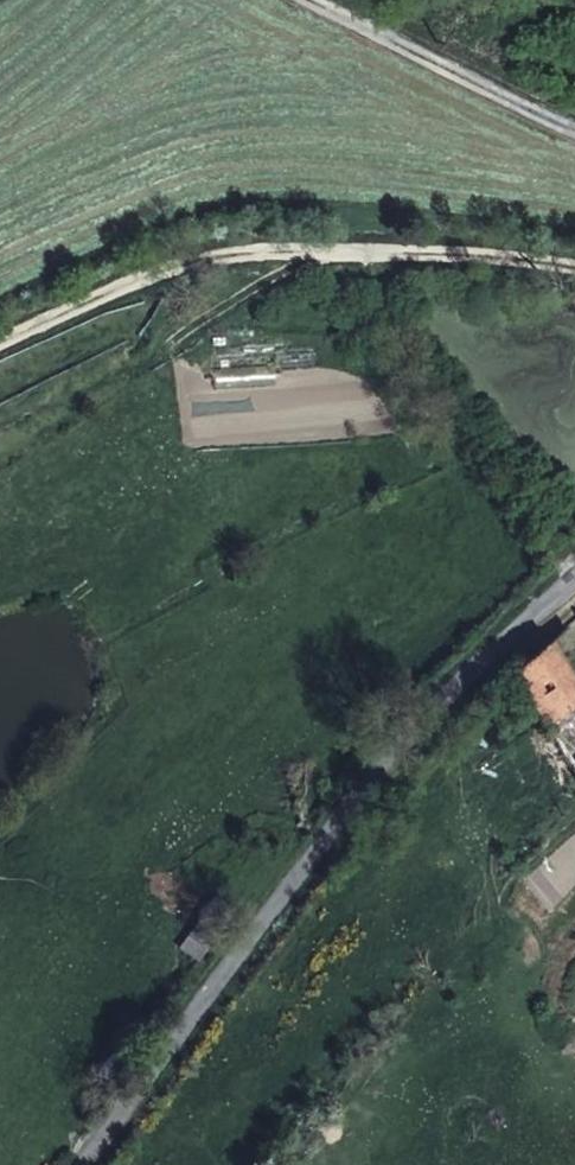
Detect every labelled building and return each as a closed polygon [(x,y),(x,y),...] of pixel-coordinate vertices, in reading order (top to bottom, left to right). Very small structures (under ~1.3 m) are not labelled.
[(509,683),(574,773),(574,674),(554,643),(509,683)]
